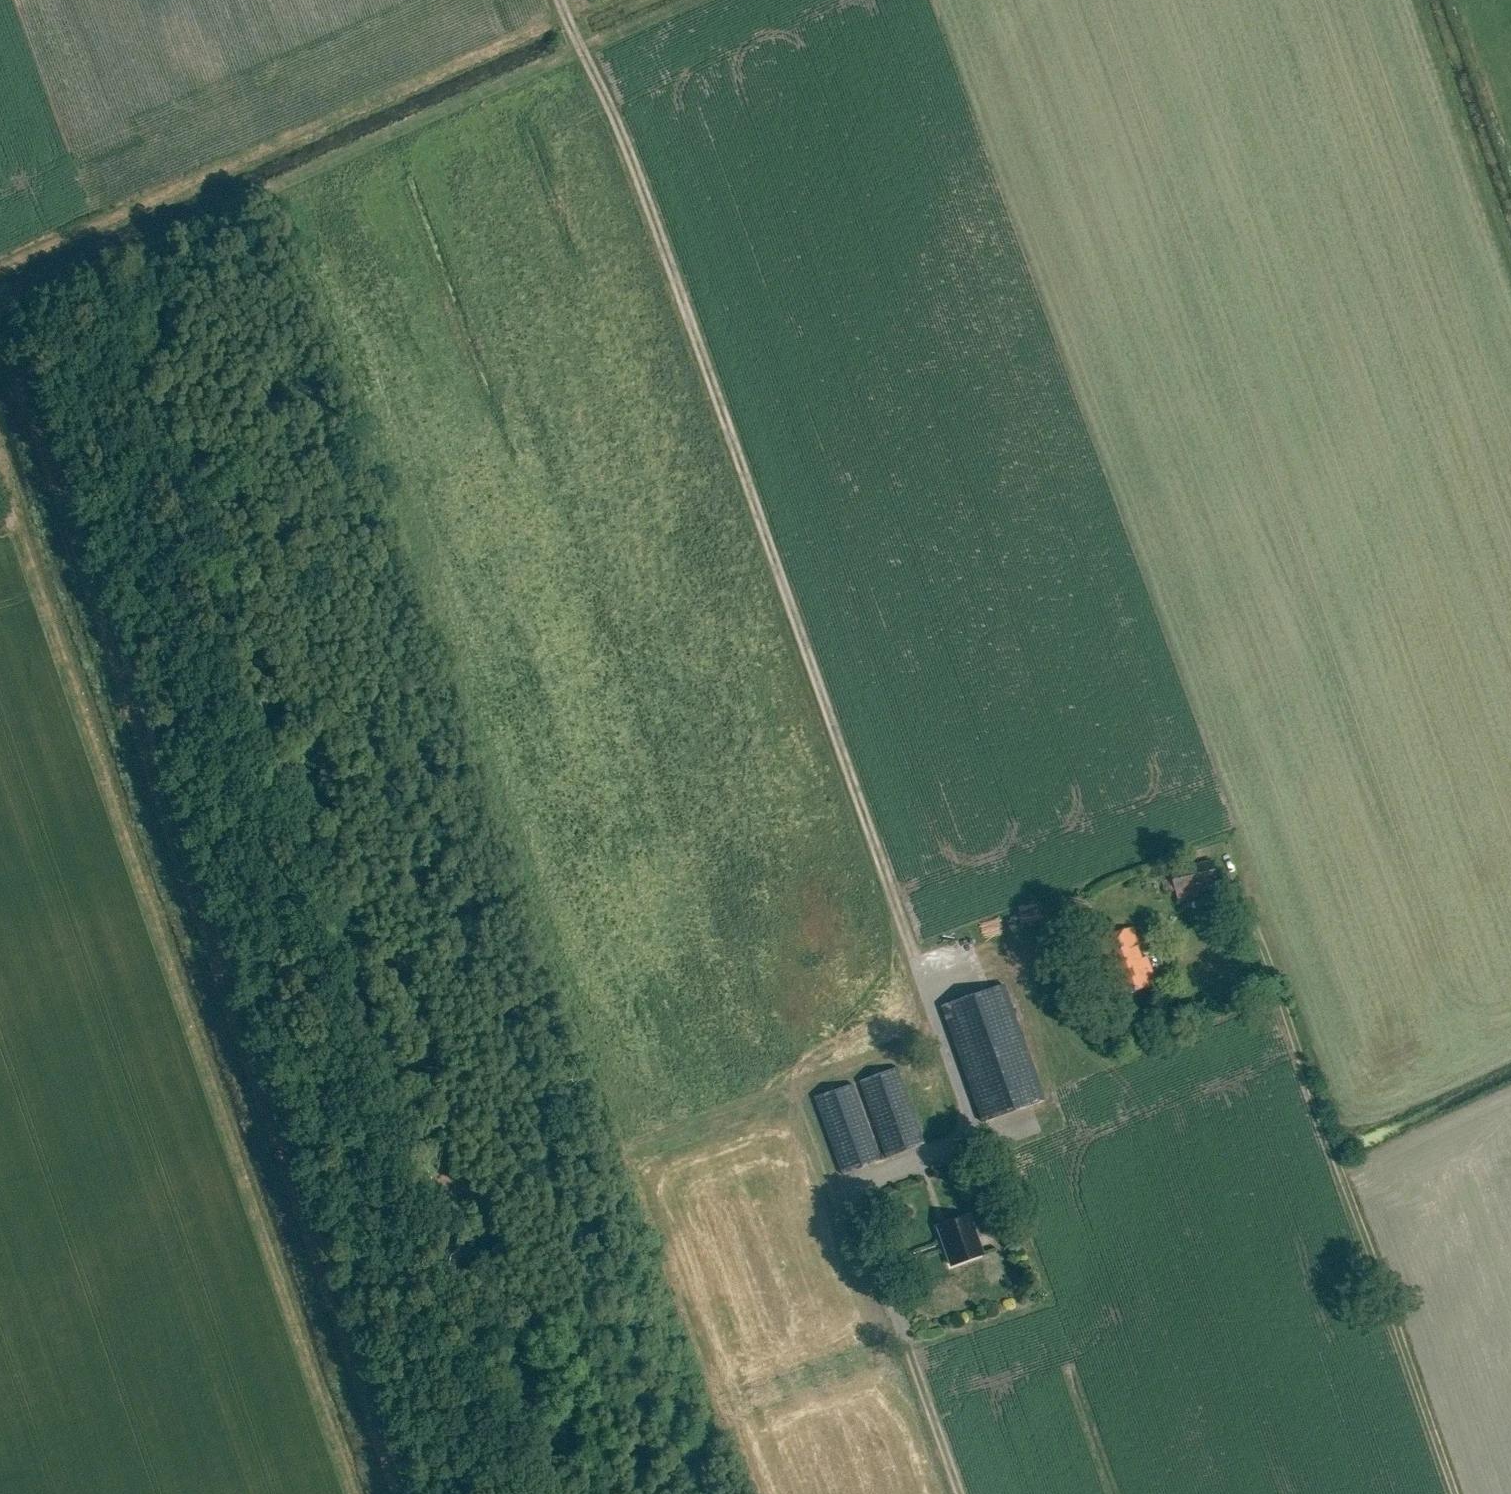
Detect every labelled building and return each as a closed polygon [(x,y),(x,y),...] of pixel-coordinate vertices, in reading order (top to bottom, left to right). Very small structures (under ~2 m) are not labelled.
[(1172,867),(1178,894),(1220,885),(1214,858),(1172,867)] [(1107,956),(1104,957),(1118,997),(1157,983),(1148,958),(1145,957),(1133,925),(1100,937),(1107,956)] [(1002,980),(938,1003),(979,1122),(1044,1099),(1002,980)] [(895,1068),(858,1082),(885,1159),(923,1145),(895,1068)] [(814,1095),(842,1174),(881,1160),(852,1081),(814,1095)] [(935,1227),(949,1267),(984,1255),(969,1214),(935,1227)]
